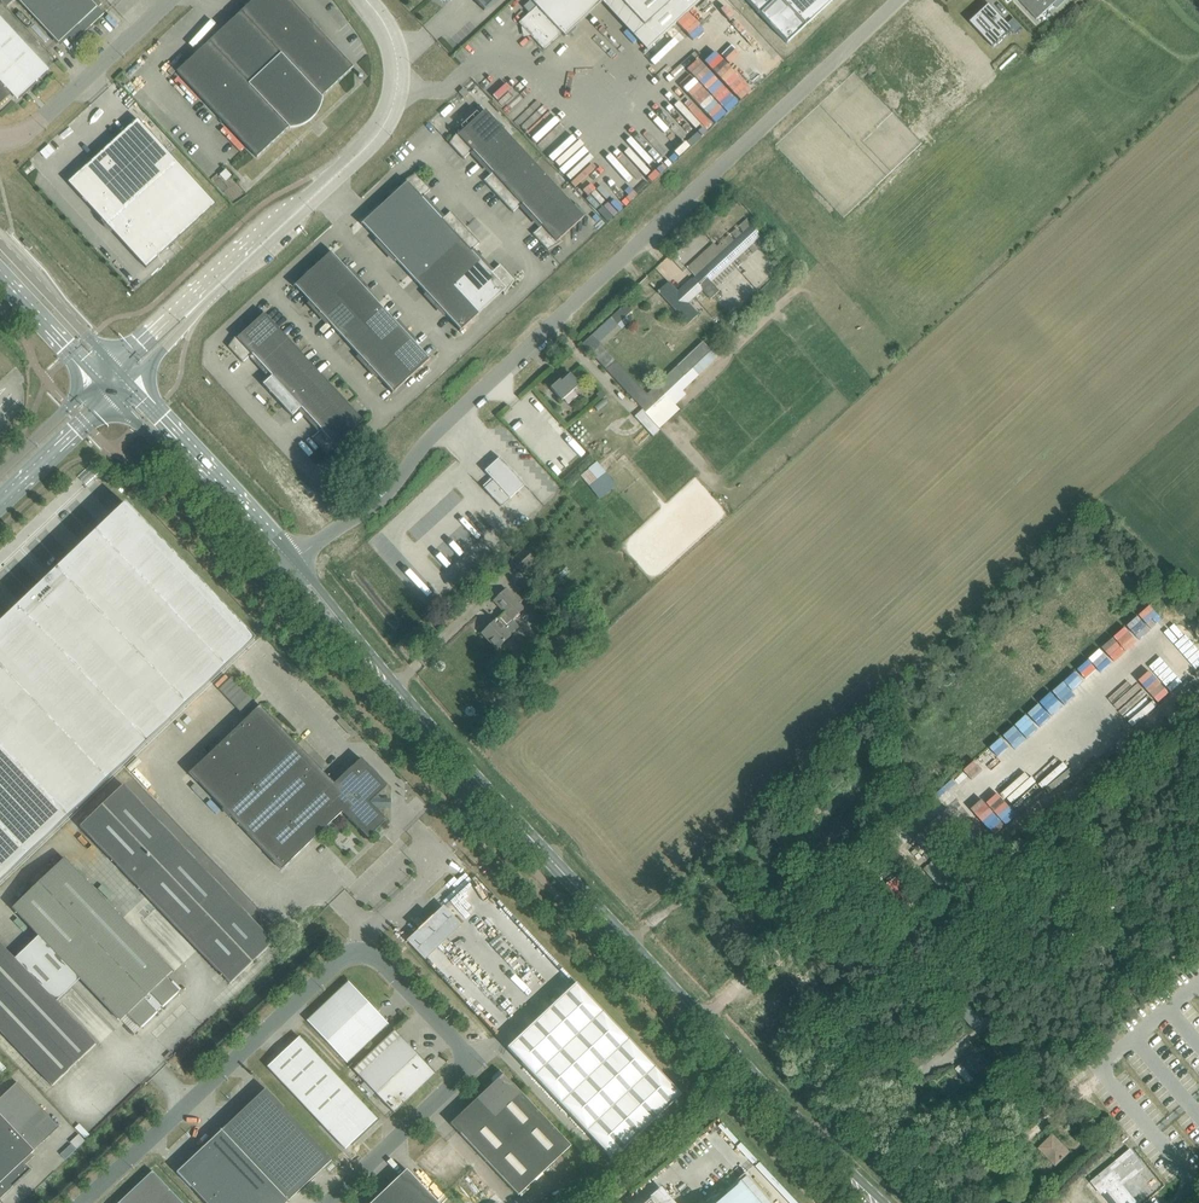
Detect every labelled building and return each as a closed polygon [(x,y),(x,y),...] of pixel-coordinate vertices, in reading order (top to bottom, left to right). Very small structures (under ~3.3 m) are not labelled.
[(55,39),(58,43),(68,34),(70,37),(71,38),(74,42),(84,32),(85,33),(90,28),(89,27),(90,26),(104,14),(98,7),(102,4),(98,0),(18,0),(55,39)] [(321,97),(353,68),(290,0),(254,0),(177,72),(257,157),(290,126),(291,128),(292,128),(296,128),(298,127),(299,127),(303,126),(306,124),(307,123),(309,122),(312,120),(314,117),(316,114),(317,113),(318,111),(319,110),(320,108),(321,106),(321,104),(322,102),(322,100),(322,98),(321,97)] [(484,9),(483,10),(484,10),(495,0),(475,0),(484,9)] [(519,23),(543,49),(552,41),(561,33),(565,36),(602,2),(603,0),(531,0),(523,7),(529,13),(519,23)] [(644,26),(645,27),(645,26),(672,0),(620,0),(644,26)] [(787,43),(833,0),(746,0),(787,43)] [(1019,1),(1037,20),(1058,0),(1020,0),(1019,1)] [(989,5),(970,23),(994,48),(1013,30),(989,5)] [(17,99),(48,69),(0,17),(0,104),(11,93),(17,99)] [(463,97),(468,93),(464,88),(459,92),(459,93),(463,97)] [(510,137),(485,110),(461,132),(459,130),(460,129),(459,129),(449,143),(455,150),(464,160),(465,159),(464,159),(472,151),(473,152),(473,151),(483,162),(510,137)] [(146,268),(158,257),(216,204),(137,119),(68,182),(146,268)] [(534,163),(510,137),(483,162),(492,172),(493,173),(484,181),(484,180),(483,181),(498,197),(534,163)] [(522,204),(532,215),(559,190),(534,163),(498,197),(513,213),(514,212),(513,212),(521,204),(522,205),(522,204)] [(404,184),(380,206),(405,233),(432,209),(422,198),(430,190),(430,191),(431,190),(416,174),(401,183),(402,182),(404,184)] [(584,217),(559,190),(532,215),(542,225),(541,226),(542,226),(533,234),(533,233),(532,234),(548,250),(563,241),(562,240),(561,241),(559,240),(584,217)] [(363,224),(387,250),(405,233),(380,206),(361,224),(361,225),(363,224)] [(441,219),(432,209),(405,233),(429,260),(465,227),(450,211),(450,212),(442,220),(442,219),(441,219)] [(711,281),(761,235),(752,225),(678,292),(668,282),(657,292),(659,294),(660,293),(688,323),(697,314),(687,303),(703,289),(711,298),(719,290),(711,281)] [(480,243),(465,227),(429,260),(454,287),(481,262),(471,252),(471,251),(479,243),(480,244),(480,243)] [(429,260),(405,233),(387,250),(411,277),(429,260)] [(355,279),(333,254),(331,253),(332,252),(332,251),(312,269),(337,295),(355,279)] [(411,277),(436,303),(454,287),(429,260),(411,277)] [(503,295),(504,295),(515,281),(512,278),(499,264),(499,265),(491,273),(491,272),(490,273),(481,262),(454,287),(479,314),(503,292),(504,293),(503,295)] [(295,286),(319,312),(337,295),(312,269),(293,286),(294,287),(295,286)] [(337,295),(362,322),(380,306),(355,279),(337,295)] [(479,314),(454,287),(436,303),(460,330),(459,331),(460,331),(479,314)] [(362,322),(337,295),(319,312),(344,339),(362,322)] [(582,344),(642,409),(645,412),(712,350),(703,341),(647,393),(604,346),(599,341),(617,324),(626,316),(632,311),(626,304),(582,344)] [(404,332),(380,306),(362,322),(386,349),(404,332)] [(721,311),(713,319),(717,325),(726,317),(721,311)] [(289,340),(266,316),(264,313),(240,336),(238,334),(239,332),(238,332),(228,347),(243,363),(244,362),(243,362),(251,355),(252,355),(262,365),(289,340)] [(344,339),(368,365),(386,349),(362,322),(344,339)] [(429,359),(404,332),(386,349),(411,376),(430,358),(429,359)] [(289,340),(262,365),(271,376),(272,376),(263,384),(263,383),(262,384),(277,400),(313,367),(289,340)] [(411,376),(386,349),(368,365),(393,392),(392,393),(411,376)] [(338,394),(313,367),(277,400),(292,416),(293,416),(292,415),(300,408),(301,408),(311,418),(338,394)] [(550,388),(561,400),(580,384),(570,374),(561,381),(560,379),(550,388)] [(311,437),(320,447),(326,454),(342,445),(341,444),(340,445),(338,443),(363,421),(338,394),(311,418),(320,429),(321,430),(312,437),(311,437)] [(556,419),(550,423),(560,434),(565,430),(556,419)] [(524,485),(499,458),(485,471),(493,480),(484,488),(500,507),(524,485)] [(597,460),(580,473),(598,498),(616,485),(597,460)] [(255,639),(125,503),(121,507),(33,591),(0,622),(0,882),(255,639)] [(523,550),(511,561),(522,573),(534,561),(523,550)] [(494,622),(482,633),(496,648),(510,635),(518,627),(511,620),(524,608),(506,589),(493,601),(504,612),(496,620),(496,619),(494,621),(494,622)] [(1111,648),(1107,644),(1096,653),(1100,658),(1111,648)] [(1115,747),(1131,766),(1198,707),(1198,674),(1115,747)] [(255,700),(232,676),(218,689),(241,713),(255,700)] [(1067,693),(966,783),(976,796),(1003,774),(1002,772),(1061,720),(1063,719),(1067,723),(1066,724),(1071,729),(1072,729),(1082,740),(1081,741),(1084,745),(1082,747),(1097,764),(1093,770),(1098,773),(1101,767),(1099,766),(1103,762),(1101,760),(1106,756),(1108,758),(1111,755),(1110,753),(1114,749),(1099,732),(1100,732),(1089,719),(1095,714),(1091,711),(1086,715),(1082,712),(1092,702),(1082,691),(1073,699),(1067,693)] [(189,773),(281,870),(342,812),(367,838),(386,820),(377,811),(381,807),(386,807),(386,799),(381,798),(378,795),(387,786),(378,776),(361,758),(334,783),(259,705),(189,773)] [(123,785),(79,826),(230,984),(274,942),(123,785)] [(962,824),(949,809),(915,839),(928,854),(962,824)] [(993,829),(1003,819),(997,813),(987,823),(993,829)] [(968,830),(924,870),(944,892),(987,852),(968,830)] [(142,1026),(141,1026),(142,1027),(157,1013),(156,1012),(162,1007),(162,1008),(177,994),(176,993),(164,980),(172,971),(64,858),(12,908),(120,1021),(129,1013),(142,1026)] [(993,868),(982,877),(989,885),(999,876),(993,868)] [(896,877),(877,891),(893,915),(913,901),(896,877)] [(409,939),(407,941),(425,960),(434,951),(449,937),(462,925),(444,906),(431,919),(417,933),(409,939)] [(907,911),(895,918),(905,935),(917,927),(907,911)] [(296,937),(303,930),(299,925),(291,932),(296,937)] [(52,1086),(96,1044),(0,944),(0,1031),(52,1086)] [(1117,950),(1111,957),(1116,963),(1123,956),(1117,950)] [(1137,955),(1119,972),(1128,982),(1146,964),(1137,955)] [(348,982),(307,1021),(347,1063),(388,1024),(348,982)] [(651,1063),(646,1058),(576,983),(566,993),(542,1015),(517,1038),(507,1048),(587,1133),(612,1160),(681,1095),(651,1063)] [(393,1112),(434,1073),(394,1030),(353,1069),(364,1082),(375,1093),(393,1112)] [(345,1149),(377,1119),(299,1037),(267,1067),(345,1149)] [(974,1053),(961,1064),(964,1068),(963,1069),(965,1071),(966,1070),(972,1077),(985,1065),(974,1053)] [(571,1146),(515,1086),(500,1070),(492,1077),(491,1078),(493,1083),(450,1123),(518,1195),(571,1146)] [(988,1078),(983,1082),(988,1088),(993,1083),(988,1078)] [(364,1082),(360,1086),(367,1093),(365,1094),(369,1098),(375,1093),(364,1082)] [(13,1186),(31,1170),(23,1161),(59,1127),(17,1083),(0,1099),(0,1198),(13,1186)] [(266,1089),(221,1130),(288,1202),(289,1202),(288,1201),(332,1160),(279,1104),(279,1103),(266,1089)] [(176,1172),(190,1187),(191,1187),(206,1202),(286,1202),(287,1201),(288,1202),(221,1130),(176,1172)] [(1068,1152),(1053,1136),(1042,1147),(1057,1162),(1061,1159),(1062,1160),(1064,1158),(1063,1157),(1068,1152)] [(1122,1185),(1144,1167),(1130,1151),(1093,1182),(1102,1193),(1110,1202),(1136,1202),(1122,1185)] [(406,1170),(371,1202),(438,1202),(406,1170)] [(159,1178),(152,1171),(118,1202),(182,1202),(159,1178)]
